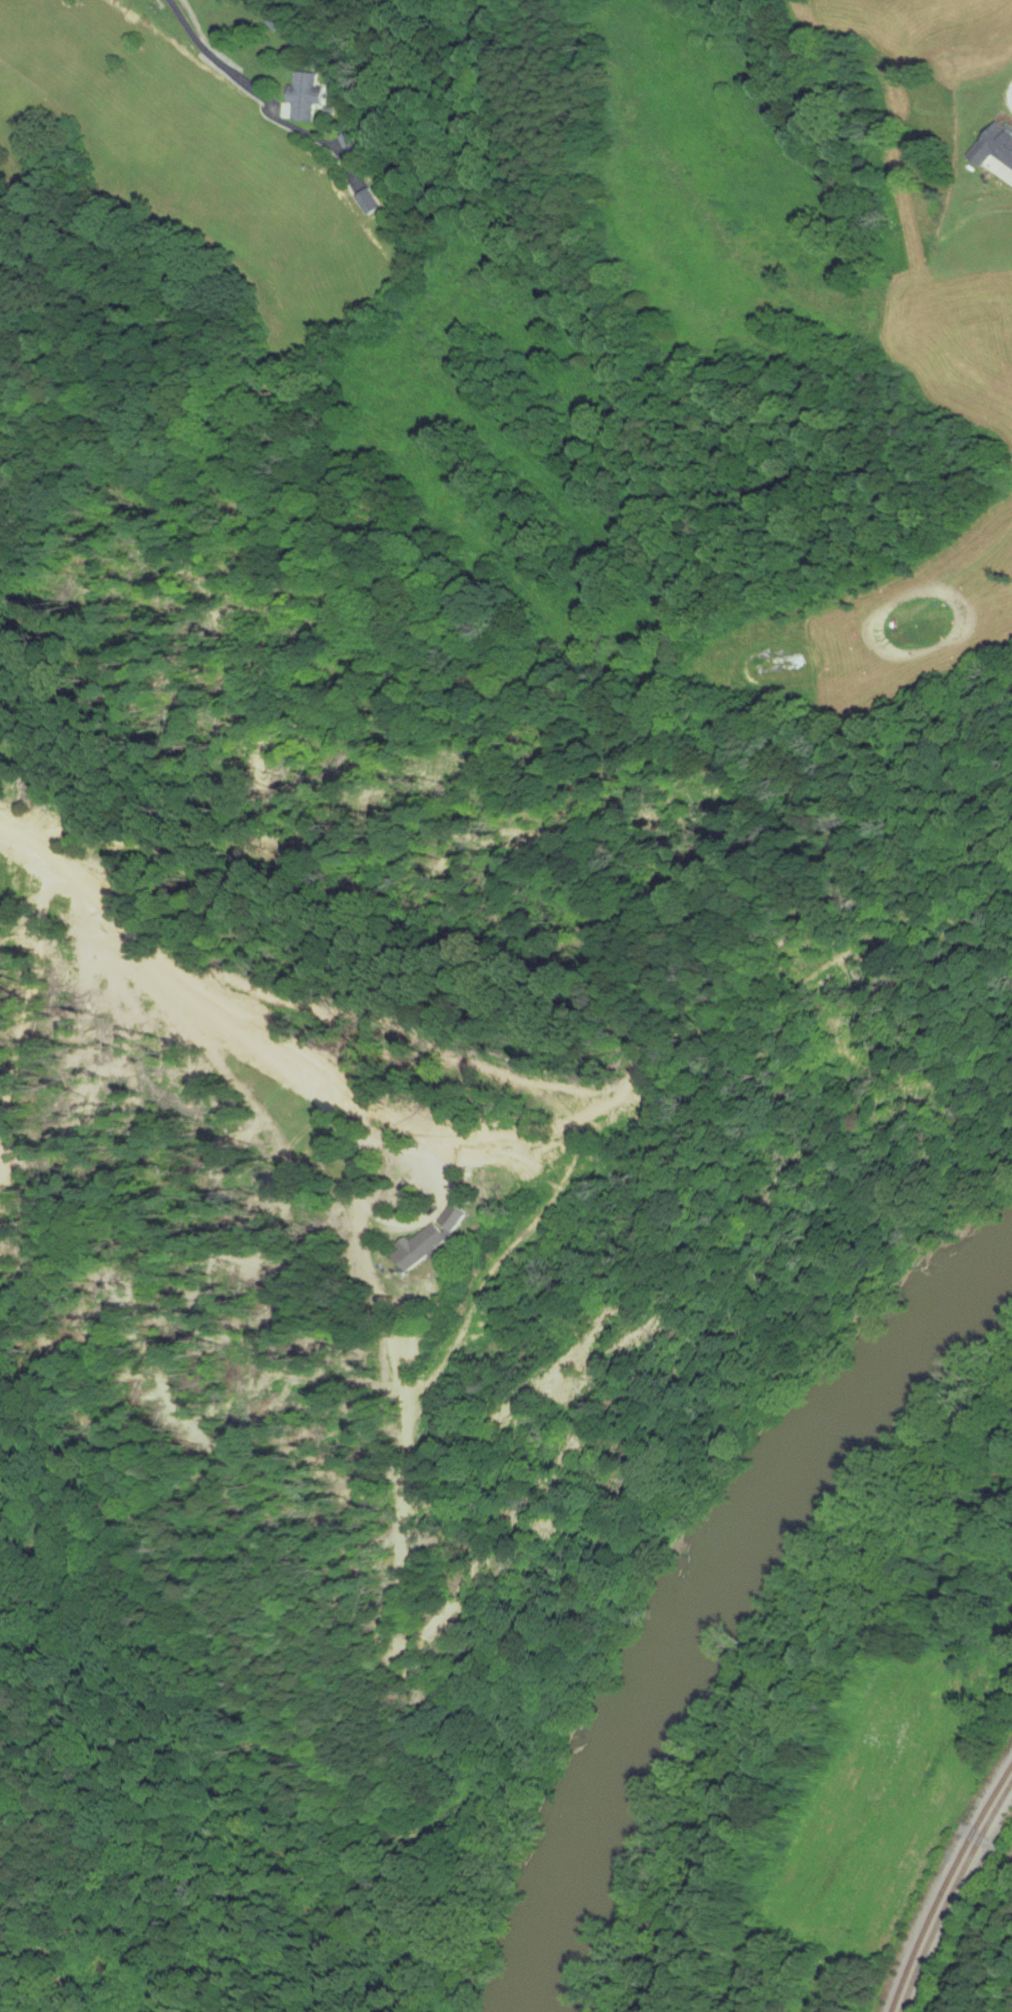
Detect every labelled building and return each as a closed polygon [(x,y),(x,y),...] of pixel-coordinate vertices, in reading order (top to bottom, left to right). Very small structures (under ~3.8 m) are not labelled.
[(324,106),(325,87),(318,86),(319,74),(295,72),(294,104),(295,104),(295,121),(315,122),(316,106),(324,106)] [(355,198),(368,217),(383,207),(371,188),(355,198)] [(399,1252),(411,1270),(476,1226),(464,1208),(399,1252)]
